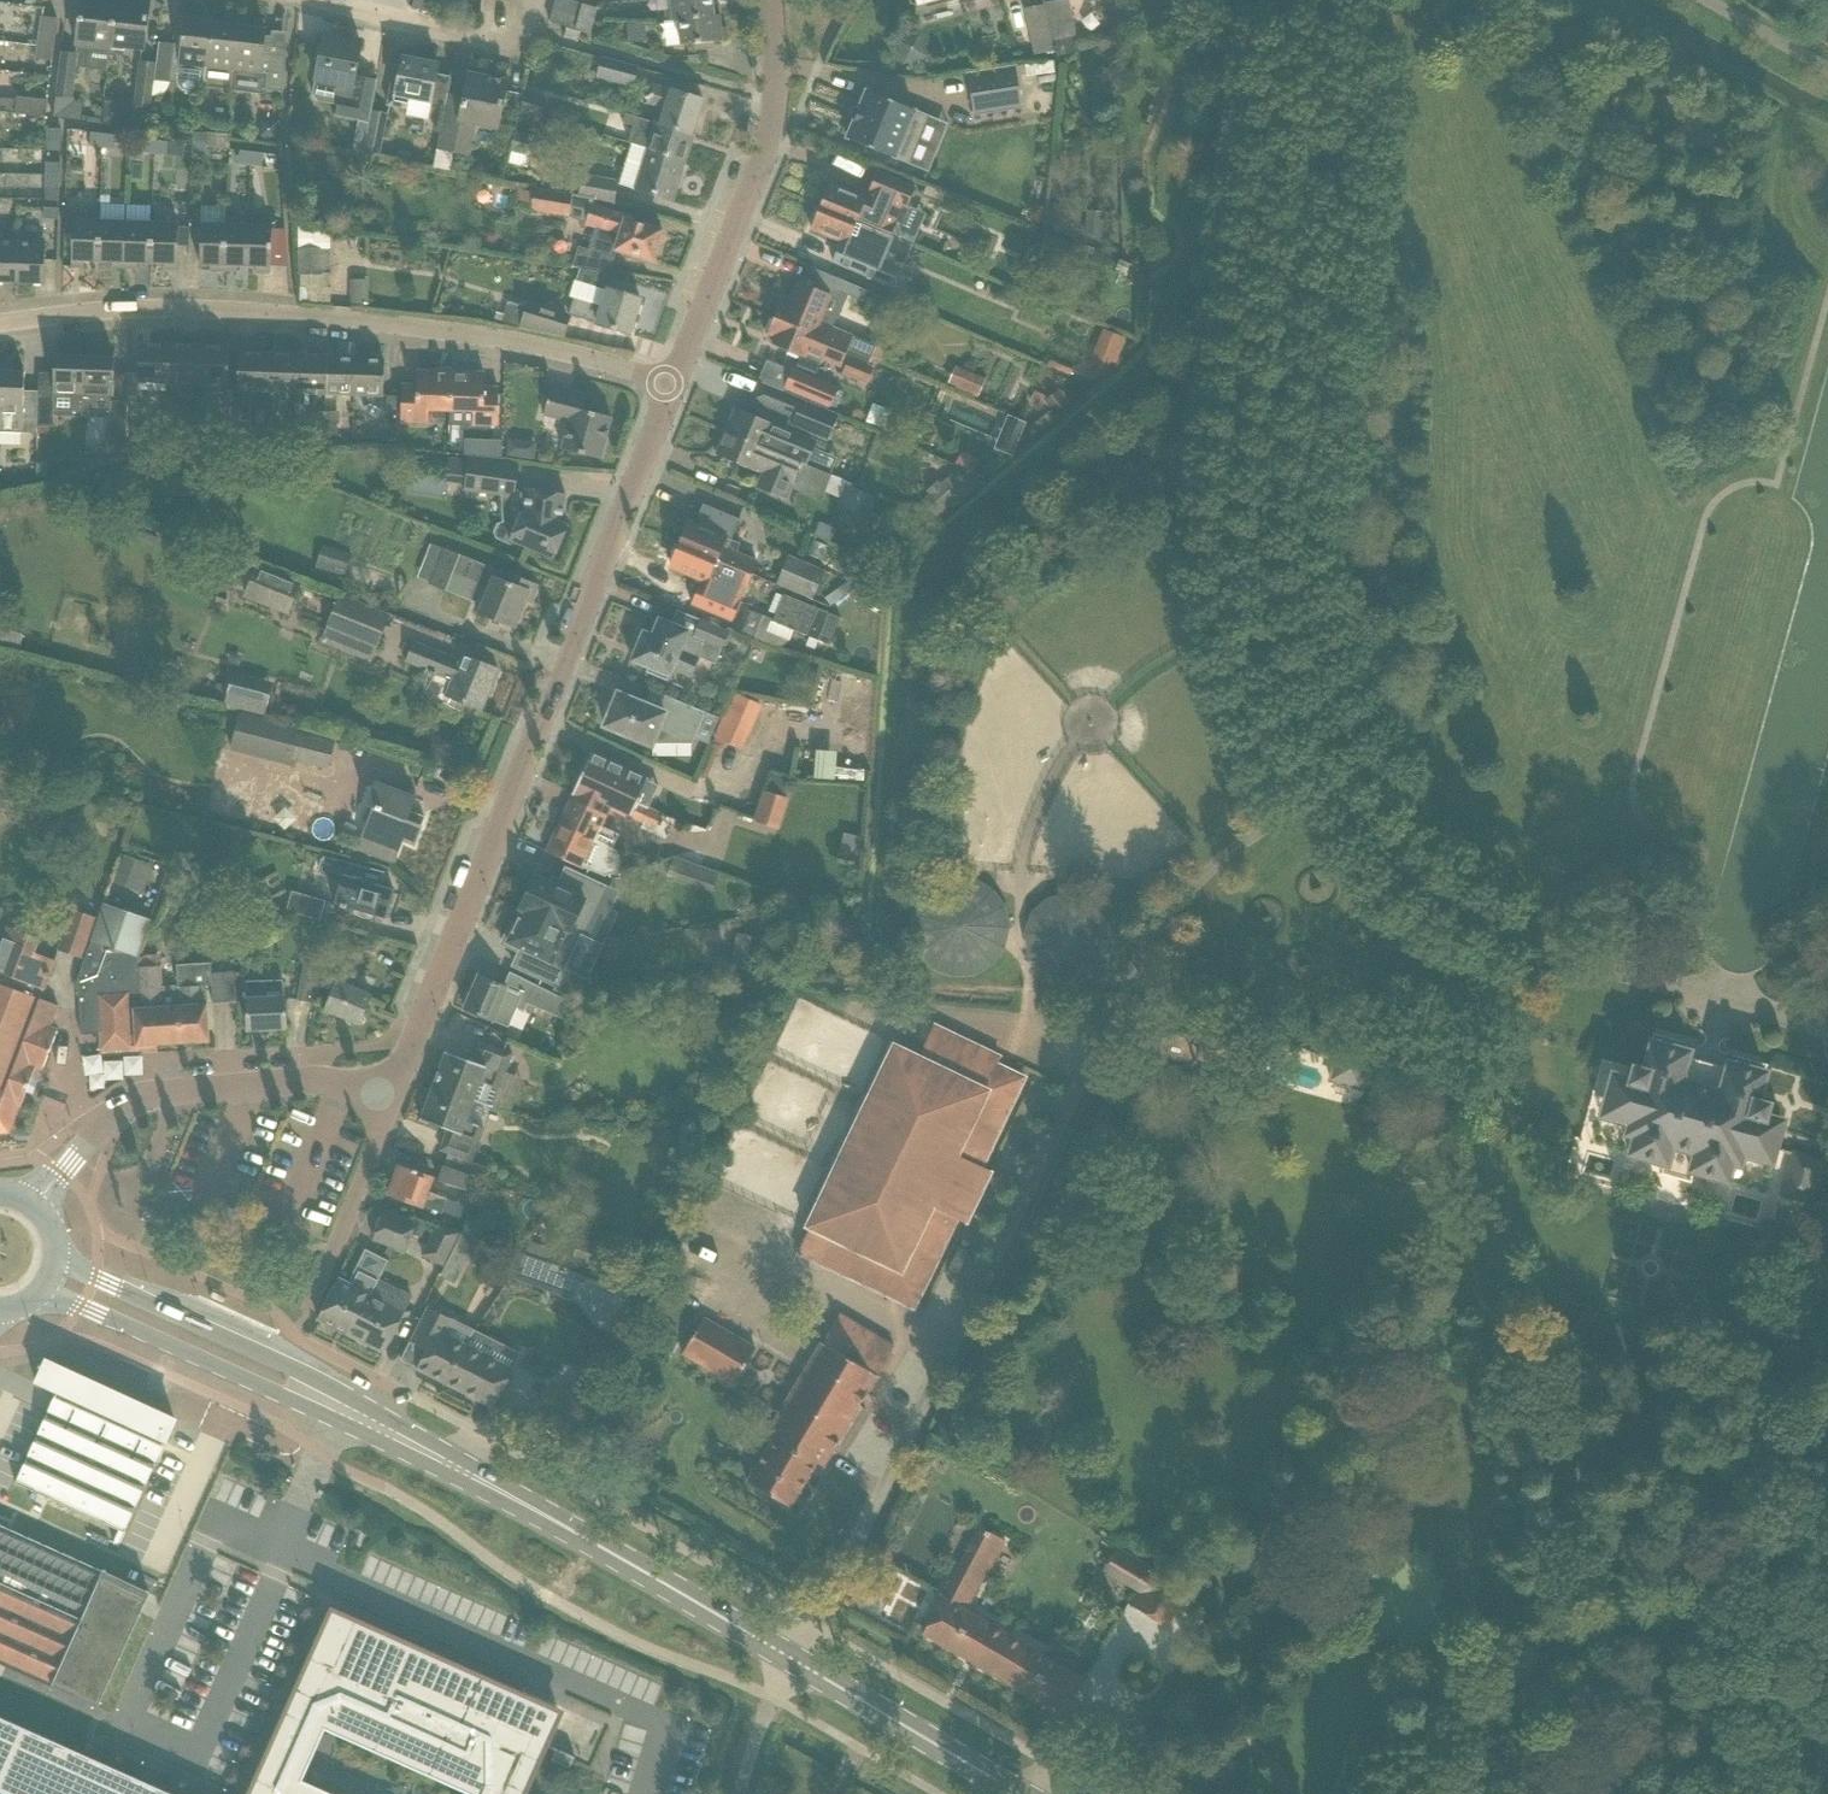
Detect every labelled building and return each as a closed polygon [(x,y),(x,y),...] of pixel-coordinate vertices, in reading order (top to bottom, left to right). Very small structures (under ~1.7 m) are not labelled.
[(110,46),(109,46),(115,1),(106,0),(82,0),(76,46),(110,50),(110,46)] [(110,46),(144,50),(149,1),(141,0),(115,0),(115,1),(109,46),(110,46)] [(412,7),(436,13),(439,0),(414,0),(412,7)] [(679,21),(678,19),(720,16),(719,2),(713,3),(712,0),(670,0),(671,10),(665,11),(666,22),(679,21)] [(910,4),(917,6),(918,9),(950,0),(909,0),(910,4)] [(1055,38),(1059,55),(1077,52),(1067,0),(1060,0),(1048,3),(1055,38)] [(1121,25),(1140,21),(1137,0),(1116,0),(1121,25)] [(1172,11),(1186,9),(1185,0),(1170,0),(1172,11)] [(582,3),(578,16),(593,20),(597,8),(582,3)] [(593,20),(578,16),(553,9),(549,22),(575,29),(574,29),(589,33),(593,20)] [(678,19),(679,21),(681,45),(695,43),(695,49),(714,48),(714,42),(728,41),(727,27),(721,28),(720,16),(678,19)] [(42,17),(38,47),(52,49),(56,19),(42,17)] [(204,87),(212,24),(212,18),(200,17),(199,22),(183,20),(178,66),(176,77),(176,80),(177,84),(179,88),(182,92),(187,93),(192,92),(197,89),(200,86),(204,87)] [(204,87),(232,91),(239,21),(227,20),(226,26),(212,24),(204,87)] [(239,21),(232,91),(266,94),(282,96),(284,57),(269,56),(268,76),(261,75),(266,30),(251,28),(251,23),(239,21)] [(577,42),(580,32),(566,28),(564,38),(577,42)] [(1114,40),(1112,33),(1106,30),(1098,31),(1095,38),(1096,45),(1103,48),(1110,47),(1114,40)] [(1031,35),(1035,53),(1054,49),(1050,31),(1031,35)] [(371,111),(377,80),(355,75),(361,44),(323,37),(321,50),(317,50),(315,62),(318,63),(315,81),(351,88),(347,108),(336,106),(334,117),(369,124),(371,111)] [(158,44),(156,65),(153,82),(170,84),(175,46),(158,44)] [(52,49),(38,47),(36,61),(51,63),(52,49)] [(696,53),(688,54),(688,62),(697,61),(696,53)] [(52,116),(69,118),(77,56),(60,54),(52,116)] [(388,99),(387,106),(406,110),(405,116),(428,120),(431,104),(431,102),(444,105),(449,76),(436,74),(438,64),(402,57),(398,76),(393,75),(388,99)] [(596,76),(633,87),(638,68),(601,58),(596,76)] [(153,82),(156,65),(139,63),(130,126),(147,128),(153,82)] [(1022,106),(1016,67),(967,75),(973,114),(1022,106)] [(437,150),(468,156),(474,124),(497,128),(506,81),(469,73),(462,105),(446,102),(437,150)] [(665,109),(660,123),(693,133),(703,100),(671,90),(670,90),(654,85),(648,103),(665,109)] [(519,112),(541,119),(548,97),(525,90),(519,112)] [(930,117),(867,91),(848,139),(911,165),(930,117)] [(14,114),(44,118),(46,102),(16,99),(14,114)] [(105,104),(103,120),(119,122),(121,106),(105,104)] [(371,111),(369,124),(363,153),(378,156),(386,114),(371,111)] [(693,133),(660,123),(656,122),(656,123),(626,115),(624,122),(634,126),(630,142),(636,144),(626,175),(631,176),(628,186),(635,188),(635,189),(672,201),(693,133)] [(262,121),(261,136),(276,138),(278,122),(262,121)] [(288,121),(287,139),(303,141),(295,121),(288,121)] [(47,129),(47,148),(60,148),(61,130),(47,129)] [(511,151),(550,161),(556,140),(517,130),(511,151)] [(193,132),(193,145),(206,145),(206,133),(193,132)] [(90,146),(101,148),(103,135),(91,133),(90,146)] [(103,135),(101,148),(113,149),(114,136),(103,135)] [(142,153),(155,154),(156,141),(143,140),(142,153)] [(156,141),(155,154),(168,156),(169,142),(156,141)] [(206,145),(193,145),(193,157),(205,158),(206,145)] [(238,164),(250,165),(251,153),(240,151),(238,164)] [(251,153),(250,165),(262,167),(263,154),(251,153)] [(46,162),(46,174),(59,174),(60,163),(46,162)] [(829,184),(820,206),(890,235),(895,223),(902,206),(907,209),(915,188),(876,171),(865,199),(829,184)] [(0,172),(0,196),(41,197),(42,173),(0,172)] [(59,174),(46,174),(46,188),(59,188),(59,174)] [(573,174),(570,193),(572,193),(579,194),(583,176),(573,174)] [(579,197),(613,203),(618,181),(583,174),(583,176),(579,194),(579,197)] [(531,212),(568,217),(572,193),(570,193),(535,188),(531,212)] [(589,250),(614,257),(617,250),(652,261),(662,230),(633,221),(634,217),(592,204),(585,224),(596,227),(589,250)] [(223,271),(225,218),(225,206),(202,205),(200,264),(210,265),(210,271),(223,271)] [(891,235),(890,235),(820,206),(811,228),(843,241),(842,245),(840,244),(832,261),(893,286),(900,269),(880,261),(891,235)] [(45,220),(58,221),(58,209),(45,208),(45,220)] [(237,266),(247,266),(248,224),(234,224),(234,218),(225,218),(223,271),(237,272),(237,266)] [(248,224),(247,266),(256,266),(256,272),(270,273),(272,219),(262,219),(261,225),(248,224)] [(84,260),(98,261),(99,221),(73,220),(71,266),(84,267),(84,260)] [(112,267),(124,268),(126,222),(99,221),(98,261),(112,262),(112,267)] [(137,262),(151,263),(152,223),(126,222),(124,268),(136,268),(137,262)] [(152,223),(151,263),(164,263),(164,269),(177,270),(178,224),(152,223)] [(300,275),(301,300),(331,299),(330,274),(328,231),(300,227),(300,275)] [(15,282),(16,242),(4,242),(4,233),(0,233),(0,282),(15,282)] [(16,242),(15,282),(44,283),(45,243),(16,242)] [(577,246),(571,266),(580,267),(582,267),(582,268),(610,272),(614,257),(589,250),(577,246)] [(606,290),(612,272),(610,272),(582,268),(582,267),(580,267),(576,280),(606,290)] [(368,281),(350,281),(350,304),(368,304),(368,281)] [(839,291),(863,301),(867,290),(844,281),(839,291)] [(781,300),(774,318),(871,358),(884,363),(889,351),(853,336),(854,335),(833,326),(837,317),(823,311),(829,295),(799,282),(793,298),(790,297),(790,299),(783,301),(781,300)] [(569,315),(597,324),(629,334),(640,299),(607,288),(602,305),(574,297),(569,315)] [(520,327),(563,336),(568,320),(527,307),(509,301),(502,321),(521,326),(520,327)] [(871,358),(774,318),(766,335),(768,336),(772,342),(771,344),(802,357),(798,367),(816,374),(821,362),(844,371),(843,376),(866,385),(874,367),(868,364),(871,358)] [(1103,328),(1093,353),(1114,361),(1124,336),(1103,328)] [(139,343),(138,367),(138,382),(227,385),(229,346),(139,343)] [(237,391),(266,392),(267,353),(238,352),(237,391)] [(266,392),(295,393),(297,354),(267,353),(266,392)] [(83,396),(84,356),(80,356),(77,354),(71,354),(68,356),(54,355),(53,379),(53,395),(71,396),(70,410),(83,410),(83,396)] [(295,393),(324,394),(326,358),(328,358),(328,355),(297,354),(295,393)] [(83,396),(113,397),(114,357),(100,357),(97,355),(91,355),(88,356),(84,356),(83,396)] [(324,394),(354,395),(355,359),(328,358),(326,358),(324,394)] [(355,359),(354,395),(383,396),(384,360),(355,359)] [(0,363),(0,432),(37,434),(37,423),(37,419),(23,418),(24,372),(12,371),(12,364),(0,363)] [(948,382),(979,394),(986,377),(955,365),(948,382)] [(428,411),(449,411),(450,372),(451,372),(451,369),(437,369),(437,371),(417,371),(417,385),(402,385),(402,409),(401,423),(428,423),(428,411)] [(784,388),(830,407),(838,388),(792,369),(784,388)] [(450,372),(449,411),(473,411),(473,424),(497,424),(498,412),(498,388),(484,387),(484,373),(451,372),(450,372)] [(127,415),(137,415),(138,382),(138,373),(128,373),(127,402),(127,415)] [(562,449),(600,459),(611,417),(582,409),(586,395),(551,385),(543,416),(568,423),(562,449)] [(1047,397),(1044,400),(1045,401),(1051,408),(1055,414),(1069,403),(1057,389),(1047,397)] [(386,411),(396,411),(396,396),(386,396),(386,411)] [(38,399),(37,419),(37,423),(52,424),(52,413),(53,400),(38,399)] [(838,416),(801,400),(790,427),(827,443),(838,416)] [(127,415),(127,402),(112,402),(111,444),(126,445),(127,415)] [(736,408),(726,432),(801,463),(806,465),(814,447),(773,431),(776,425),(736,408)] [(1007,414),(1002,426),(1020,434),(1025,421),(1007,414)] [(182,428),(208,430),(209,419),(183,417),(182,428)] [(252,434),(265,435),(266,424),(253,423),(252,434)] [(266,424),(265,435),(278,436),(278,425),(266,424)] [(337,424),(324,425),(325,436),(338,435),(337,424)] [(325,436),(324,425),(312,426),(312,436),(325,436)] [(795,479),(801,463),(726,432),(717,455),(757,472),(758,471),(764,473),(759,484),(777,492),(784,475),(795,479)] [(508,437),(506,455),(520,457),(522,439),(508,437)] [(476,445),(476,458),(501,461),(501,446),(476,445)] [(962,451),(955,463),(971,472),(978,460),(962,451)] [(501,461),(476,458),(469,457),(466,491),(515,496),(518,464),(501,461)] [(947,476),(934,487),(949,503),(961,492),(947,476)] [(867,516),(875,496),(845,484),(837,504),(867,516)] [(561,523),(565,494),(526,488),(524,507),(515,527),(504,522),(497,524),(494,532),(496,538),(510,544),(511,541),(554,559),(568,526),(561,523)] [(740,544),(731,540),(740,519),(703,504),(694,524),(689,522),(680,544),(752,573),(757,560),(737,551),(740,544)] [(154,545),(157,536),(140,529),(136,538),(154,545)] [(316,567),(346,576),(352,553),(322,544),(316,567)] [(752,573),(680,544),(671,565),(708,581),(712,570),(747,585),(752,573)] [(478,614),(492,620),(515,628),(525,601),(531,603),(538,585),(511,574),(444,549),(430,585),(445,591),(452,573),(488,588),(478,614)] [(777,584),(811,598),(823,570),(789,555),(777,584)] [(299,585),(257,568),(246,595),(288,612),(299,585)] [(693,610),(754,635),(763,613),(702,588),(693,610)] [(861,591),(857,596),(877,610),(881,604),(861,591)] [(375,647),(388,615),(341,596),(328,627),(375,647)] [(643,632),(632,660),(648,667),(646,672),(667,681),(672,669),(692,677),(700,656),(705,642),(720,648),(727,631),(699,620),(694,632),(672,623),(658,617),(652,635),(643,632)] [(462,655),(460,661),(414,643),(407,661),(437,673),(426,699),(442,706),(441,707),(459,714),(460,711),(463,702),(482,710),(498,670),(462,655)] [(263,716),(268,695),(230,685),(225,706),(263,716)] [(695,738),(706,712),(673,699),(661,694),(660,695),(655,708),(618,693),(614,702),(609,704),(606,712),(608,717),(605,726),(627,735),(653,745),(653,744),(659,730),(681,739),(683,733),(695,738)] [(753,719),(760,705),(735,694),(729,709),(753,719)] [(325,770),(333,742),(281,728),(274,756),(290,760),(325,770)] [(806,776),(827,776),(828,749),(808,748),(806,776)] [(618,792),(627,771),(613,764),(592,754),(571,797),(570,799),(606,816),(610,807),(656,828),(663,813),(649,807),(618,792)] [(409,811),(414,798),(375,783),(366,806),(379,811),(373,828),(368,826),(359,849),(392,862),(401,839),(414,844),(424,817),(409,811)] [(776,824),(784,798),(766,792),(757,818),(776,824)] [(679,819),(702,825),(709,801),(685,795),(679,819)] [(594,842),(601,826),(606,816),(570,799),(565,811),(546,852),(583,869),(583,867),(582,867),(583,866),(602,875),(618,871),(626,854),(609,846),(607,849),(594,842)] [(335,903),(361,911),(360,916),(366,918),(373,918),(374,915),(385,918),(394,890),(381,886),(385,872),(325,854),(319,872),(340,886),(335,903)] [(123,856),(114,884),(144,894),(153,866),(123,856)] [(697,886),(703,870),(673,859),(667,875),(697,886)] [(519,908),(523,910),(523,909),(582,937),(605,887),(566,869),(558,886),(535,875),(519,908)] [(910,934),(918,954),(933,968),(953,976),(974,973),(993,963),(1005,948),(1010,927),(1006,907),(994,890),(977,879),(956,876),(937,882),(921,895),(911,915),(910,934)] [(287,911),(320,920),(325,900),(292,891),(287,911)] [(1023,933),(1028,954),(1043,971),(1064,978),(1086,974),(1103,960),(1109,938),(1105,916),(1091,900),(1070,892),(1048,897),(1031,911),(1023,933)] [(204,900),(195,911),(203,916),(211,905),(204,900)] [(178,1005),(177,998),(175,998),(174,986),(161,986),(160,966),(139,967),(139,958),(151,919),(133,914),(106,904),(86,959),(78,984),(79,1010),(81,1034),(100,1033),(101,1048),(145,1045),(157,1045),(157,1044),(179,1043),(176,1006),(178,1005)] [(58,949),(83,958),(96,917),(72,909),(58,949)] [(523,909),(523,910),(516,925),(511,923),(502,943),(515,949),(517,946),(521,948),(513,965),(559,987),(582,937),(523,909)] [(315,920),(310,936),(325,941),(330,925),(315,920)] [(55,960),(34,952),(40,938),(8,926),(0,948),(0,984),(35,997),(39,988),(44,990),(55,960)] [(691,928),(680,929),(682,941),(693,940),(691,928)] [(341,930),(336,946),(359,954),(364,938),(341,930)] [(328,970),(341,975),(339,981),(337,980),(325,1010),(359,1024),(371,994),(346,984),(348,978),(349,979),(355,964),(334,956),(328,970)] [(316,1003),(323,965),(305,961),(297,999),(316,1003)] [(175,965),(177,998),(178,1005),(176,1006),(179,1043),(209,1041),(207,1017),(207,1004),(202,1004),(201,986),(212,985),(213,1004),(235,1003),(233,972),(211,973),(210,963),(192,964),(175,965)] [(464,1008),(508,1027),(522,994),(478,975),(471,992),(467,993),(463,1001),(466,1004),(464,1008)] [(261,997),(261,981),(246,981),(247,1006),(248,1030),(286,1028),(285,1004),(285,996),(261,997)] [(57,1030),(50,1027),(58,1006),(47,1001),(35,997),(0,984),(0,1133),(9,1132),(19,1106),(20,1106),(36,1066),(42,1069),(57,1030)] [(525,1003),(558,1018),(565,1003),(533,984),(525,1003)] [(694,1002),(675,1003),(677,1021),(695,1020),(694,1002)] [(935,1022),(919,1056),(893,1044),(804,1227),(881,1264),(870,1288),(916,1310),(958,1223),(965,1226),(991,1174),(983,1170),(1028,1077),(999,1063),(1003,1054),(935,1022)] [(1598,1069),(1587,1110),(1629,1121),(1626,1132),(1634,1134),(1629,1152),(1664,1161),(1662,1165),(1671,1171),(1680,1173),(1691,1173),(1692,1169),(1722,1178),(1711,1219),(1768,1235),(1779,1194),(1809,1202),(1810,1199),(1816,1175),(1817,1171),(1820,1161),(1774,1148),(1781,1120),(1763,1115),(1766,1103),(1757,1101),(1767,1064),(1730,1054),(1690,1043),(1653,1033),(1643,1069),(1634,1066),(1631,1078),(1598,1069)] [(446,1051),(433,1085),(474,1100),(492,1107),(499,1089),(512,1053),(503,1050),(481,1041),(473,1062),(446,1051)] [(1328,1081),(1363,1090),(1371,1055),(1336,1046),(1328,1081)] [(433,1085),(420,1119),(448,1129),(440,1150),(463,1158),(472,1161),(484,1128),(466,1121),(474,1100),(433,1085)] [(649,1148),(648,1152),(650,1155),(653,1158),(656,1159),(660,1158),(663,1155),(664,1151),(662,1147),(659,1144),(655,1144),(652,1145),(649,1148)] [(439,1178),(467,1188),(471,1173),(444,1164),(439,1178)] [(399,1165),(388,1194),(411,1202),(442,1213),(447,1199),(428,1192),(433,1176),(418,1170),(413,1169),(412,1170),(399,1165)] [(374,1238),(405,1249),(415,1223),(384,1211),(374,1238)] [(249,1236),(279,1248),(286,1230),(256,1218),(249,1236)] [(422,1256),(444,1267),(460,1233),(438,1222),(422,1256)] [(444,1267),(440,1275),(454,1282),(476,1239),(461,1232),(460,1233),(444,1267)] [(572,1262),(600,1272),(606,1255),(578,1245),(572,1262)] [(338,1278),(318,1319),(346,1333),(366,1293),(371,1295),(378,1280),(388,1260),(365,1248),(348,1283),(339,1278),(338,1278)] [(515,1276),(575,1299),(583,1277),(522,1254),(515,1276)] [(366,1293),(346,1333),(351,1335),(384,1352),(395,1330),(404,1312),(402,1312),(366,1293)] [(512,1369),(446,1336),(453,1321),(428,1308),(411,1341),(426,1349),(416,1368),(493,1407),(512,1369)] [(773,1438),(748,1481),(789,1506),(816,1462),(823,1466),(894,1346),(840,1314),(770,1436),(773,1438)] [(682,1353),(734,1383),(754,1348),(703,1318),(682,1353)] [(56,1392),(15,1482),(124,1532),(175,1420),(79,1376),(70,1372),(46,1361),(43,1367),(42,1369),(36,1383),(56,1392)] [(583,1432),(595,1399),(566,1388),(560,1402),(563,1403),(555,1421),(583,1432)] [(96,1706),(148,1593),(105,1573),(106,1572),(0,1525),(0,1664),(96,1706)] [(1084,1674),(967,1608),(1004,1539),(977,1526),(922,1633),(1060,1714),(1073,1693),(1084,1674)] [(1129,1604),(1168,1627),(1187,1595),(1147,1572),(1129,1604)] [(250,1793),(331,1793),(302,1781),(326,1728),(473,1793),(523,1793),(544,1746),(545,1743),(559,1712),(332,1611),(287,1711),(264,1764),(250,1793)] [(0,1716),(0,1793),(174,1793),(0,1716)] [(575,1756),(556,1748),(555,1751),(551,1760),(570,1768),(575,1756)]
